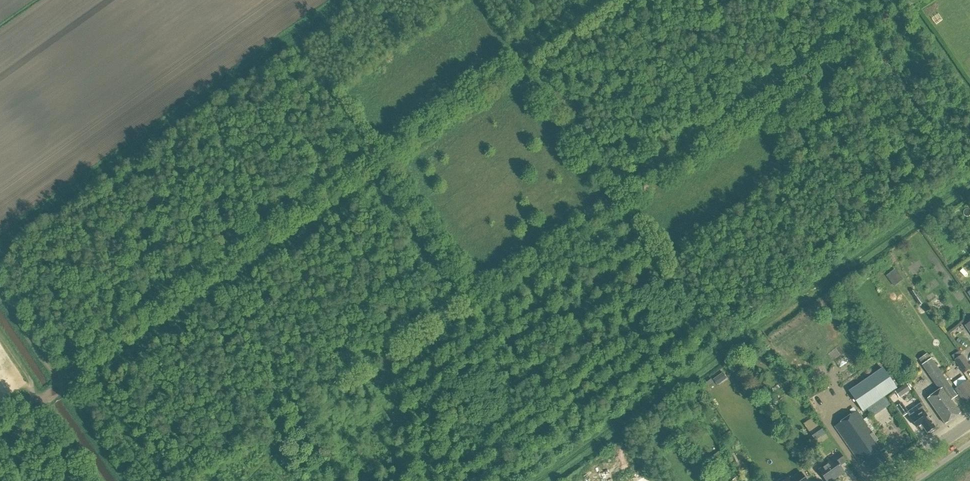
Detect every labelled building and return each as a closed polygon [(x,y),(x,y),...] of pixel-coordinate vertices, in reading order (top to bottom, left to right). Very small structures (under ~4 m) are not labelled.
[(926,234),(933,244),(939,240),(932,230),(926,234)] [(902,281),(894,270),(885,277),(892,288),(902,281)] [(945,425),(960,414),(951,400),(956,396),(926,353),(918,359),(939,389),(926,397),(945,425)] [(954,361),(963,375),(969,370),(969,369),(961,356),(954,361)] [(846,388),(863,411),(896,388),(879,365),(846,388)] [(723,373),(713,380),(717,386),(727,379),(723,373)] [(965,404),(968,403),(969,405),(969,383),(968,380),(955,389),(965,404)] [(907,385),(895,392),(899,399),(911,391),(907,385)] [(899,400),(895,403),(900,411),(904,408),(899,400)] [(906,414),(911,421),(911,420),(917,428),(918,427),(922,433),(925,431),(926,433),(927,433),(930,433),(933,431),(933,428),(934,428),(924,412),(926,411),(921,404),(906,414)] [(857,411),(835,427),(860,465),(865,462),(871,471),(886,462),(879,452),(880,451),(874,443),(877,441),(857,411)] [(869,428),(875,424),(867,412),(861,417),(869,428)] [(810,436),(814,442),(825,435),(820,429),(810,436)] [(826,480),(832,480),(845,472),(840,466),(846,462),(838,450),(827,459),(829,462),(818,470),(826,480)] [(718,465),(712,456),(706,460),(711,469),(718,465)] [(639,474),(647,466),(642,461),(634,469),(639,474)] [(800,473),(790,479),(789,478),(784,480),(806,480),(800,473)]
